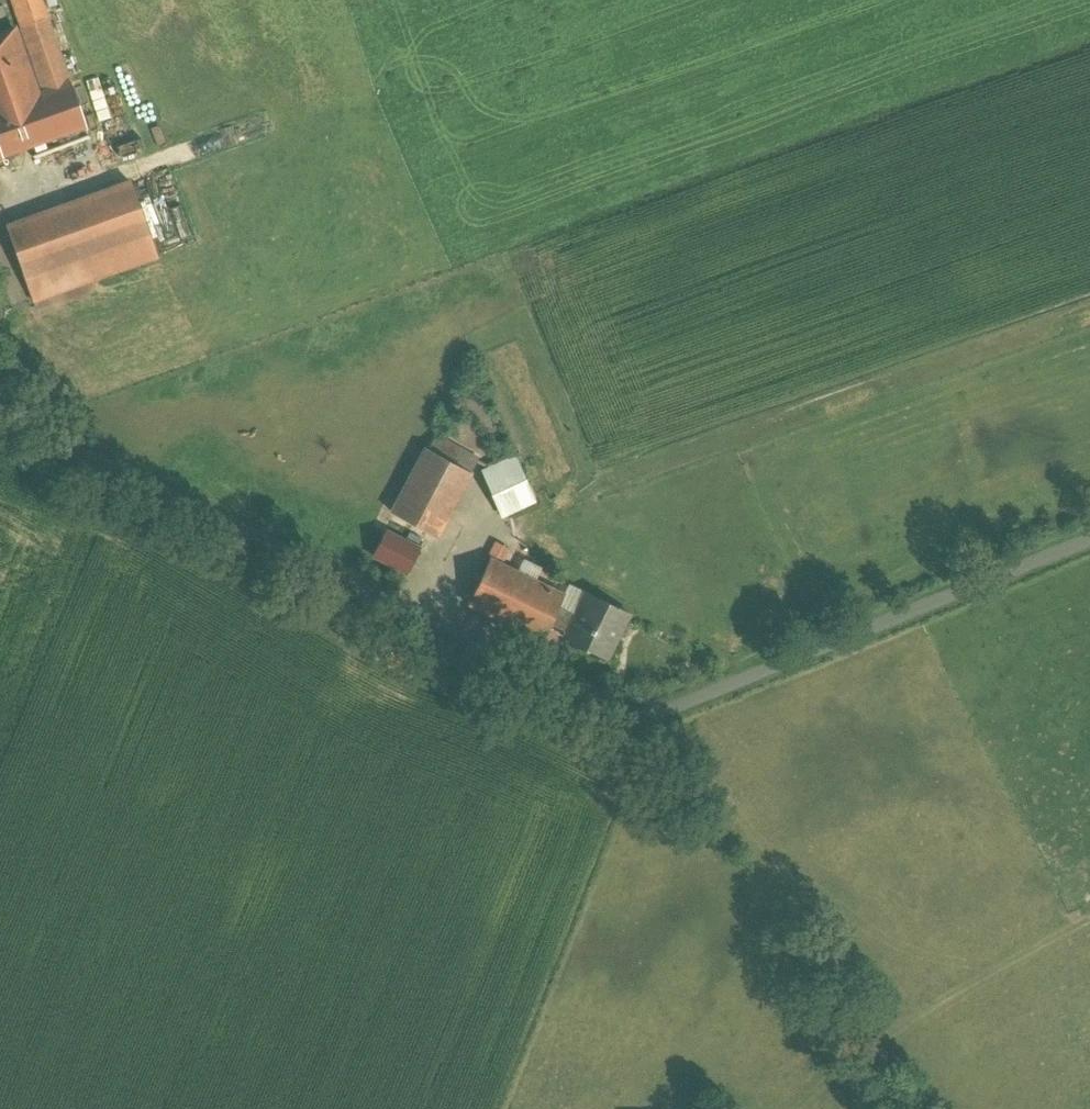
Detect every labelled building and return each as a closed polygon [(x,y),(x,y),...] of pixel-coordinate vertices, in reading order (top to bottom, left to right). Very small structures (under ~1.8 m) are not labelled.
[(41,0),(11,0),(44,92),(70,83),(41,0)] [(0,35),(0,108),(37,95),(14,29),(0,35)] [(0,108),(0,150),(2,156),(2,157),(86,127),(71,83),(70,83),(44,92),(37,95),(0,108)] [(131,182),(6,227),(33,301),(157,257),(131,182)] [(470,473),(426,448),(391,513),(436,537),(470,473)] [(525,452),(487,466),(505,516),(543,503),(525,452)] [(423,539),(390,522),(369,564),(402,581),(423,539)] [(564,595),(489,559),(468,603),(542,639),(543,636),(549,624),(558,606),(562,597),(562,598),(564,595)] [(628,613),(587,593),(576,615),(567,633),(565,638),(606,658),(628,613)] [(576,615),(558,606),(549,624),(567,633),(576,615)]
